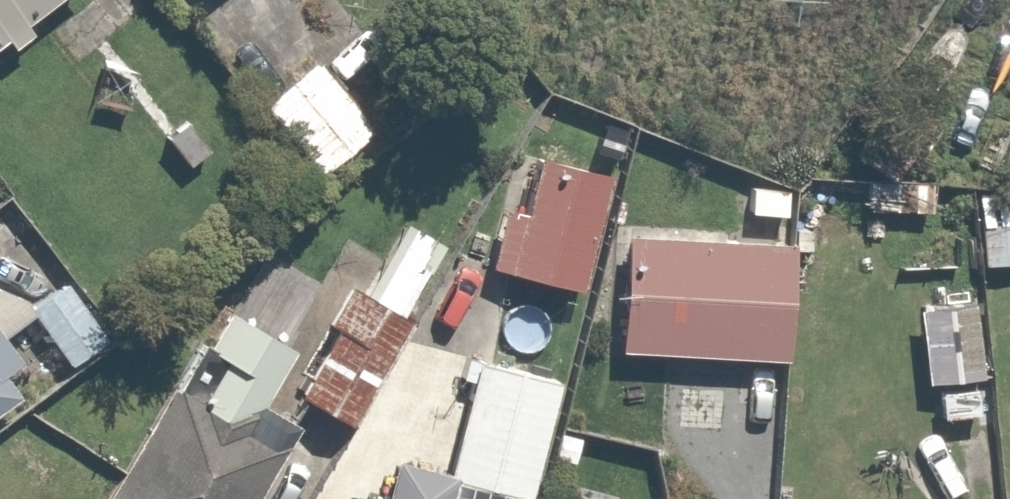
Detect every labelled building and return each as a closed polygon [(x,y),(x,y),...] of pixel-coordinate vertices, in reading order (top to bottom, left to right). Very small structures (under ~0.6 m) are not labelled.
[(50,0),(0,0),(0,45),(50,0)] [(212,152),(186,104),(148,125),(174,173),(212,152)] [(601,172),(535,159),(526,205),(495,198),(481,263),(578,284),(601,172)] [(974,215),(974,257),(1009,257),(1009,215),(974,215)] [(787,229),(627,218),(618,347),(778,358),(787,229)] [(107,336),(61,273),(18,304),(64,368),(107,336)] [(403,314),(342,283),(291,382),(352,413),(403,314)] [(977,298),(911,303),(916,374),(982,369),(977,298)] [(0,328),(0,411),(38,388),(0,328)] [(559,376),(474,357),(450,464),(535,483),(559,376)] [(164,368),(96,497),(98,498),(242,498),(279,428),(164,368)] [(387,457),(378,498),(445,498),(452,470),(387,457)] [(332,489),(330,498),(377,498),(332,489)]
